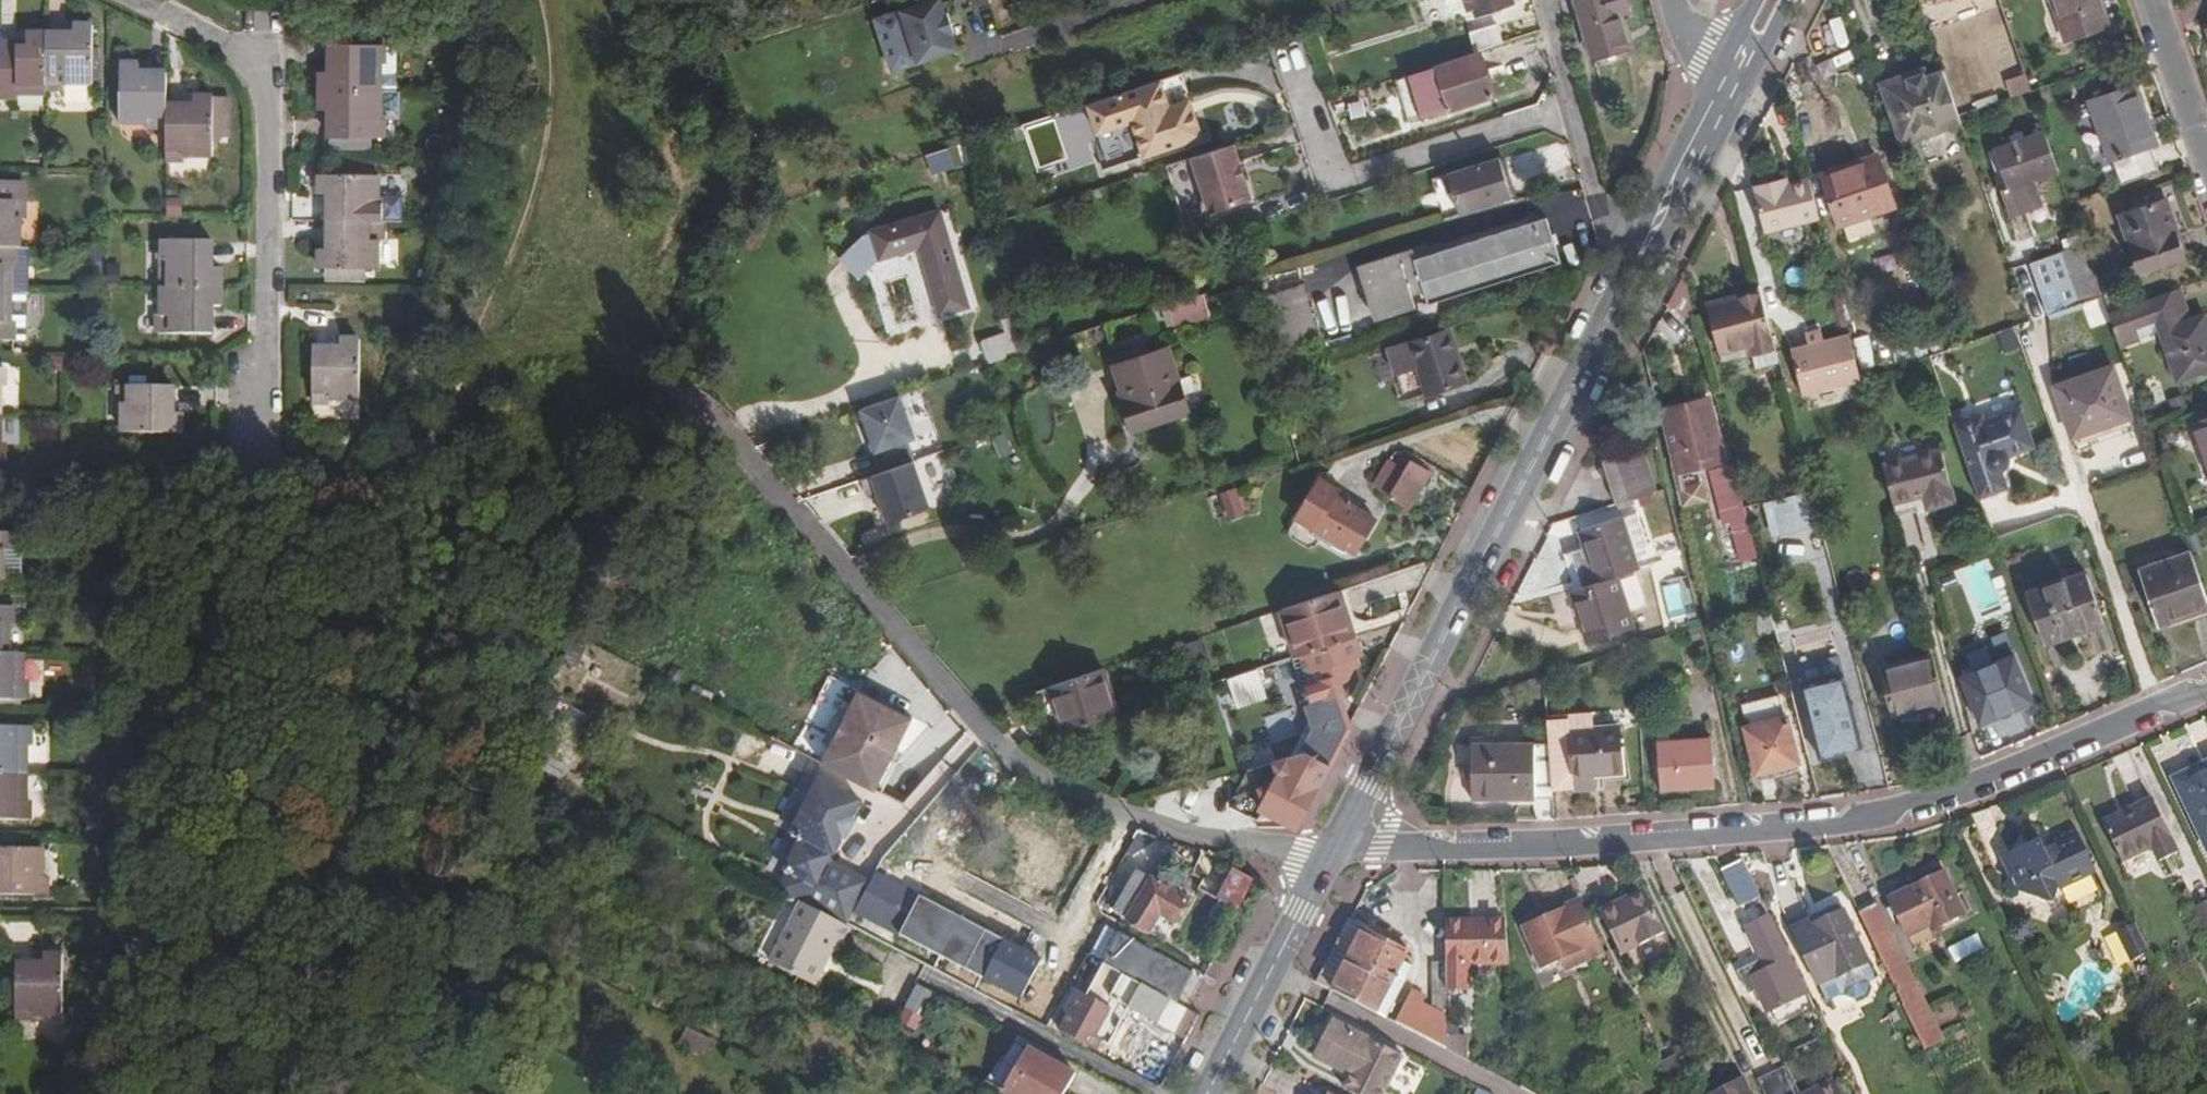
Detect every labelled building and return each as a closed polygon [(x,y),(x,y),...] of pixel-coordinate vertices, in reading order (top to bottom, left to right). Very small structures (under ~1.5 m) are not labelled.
[(865,20),(886,77),(954,53),(935,0),(922,0),(865,20)] [(1475,16),(1513,4),(1512,0),(1470,0),(1475,16)] [(1592,58),(1628,48),(1619,16),(1629,13),(1625,0),(1575,0),(1592,58)] [(2065,41),(2107,26),(2098,0),(2050,0),(2065,41)] [(1469,33),(1475,52),(1503,43),(1497,24),(1469,33)] [(66,38),(47,38),(47,91),(66,92),(66,85),(95,85),(95,30),(75,29),(76,41),(66,41),(66,38)] [(47,38),(28,38),(27,52),(19,52),(19,46),(0,45),(0,101),(17,101),(17,95),(47,95),(47,91),(47,38)] [(321,95),(378,96),(379,67),(384,67),(384,48),(374,48),(375,39),(347,38),(347,48),(330,48),(330,66),(335,66),(335,76),(321,76),(321,95)] [(374,48),(384,48),(384,39),(375,39),(374,48)] [(2123,40),(2111,44),(2115,55),(2127,51),(2123,40)] [(1411,76),(1396,81),(1410,123),(1493,95),(1479,52),(1411,75),(1411,76)] [(167,126),(167,107),(167,72),(150,71),(149,77),(140,77),(140,64),(121,63),(120,121),(150,122),(150,126),(167,126)] [(379,67),(378,96),(397,96),(397,67),(384,67),(379,67)] [(1186,70),(1091,102),(1110,166),(1205,134),(1186,70)] [(1899,142),(1959,122),(1956,115),(1942,72),(1922,79),(1919,72),(1880,85),(1899,142)] [(2023,73),(2003,78),(2007,95),(2027,90),(2023,73)] [(2119,184),(2156,171),(2147,147),(2155,144),(2134,86),(2086,103),(2106,160),(2110,159),(2119,184)] [(378,96),(321,95),(321,114),(335,114),(335,124),(330,124),(329,142),(383,143),(383,124),(378,124),(378,96)] [(186,107),(167,107),(167,126),(167,161),(186,161),(186,156),(214,156),(214,138),(229,138),(230,99),(214,98),(195,98),(195,112),(187,112),(186,107)] [(2039,180),(2058,173),(2043,132),(1992,150),(2006,191),(1997,194),(2005,219),(2048,205),(2039,180)] [(1240,159),(1235,141),(1167,163),(1179,207),(1222,194),(1225,205),(1251,196),(1246,178),(1240,159)] [(929,175),(953,166),(945,146),(922,154),(929,175)] [(1460,214),(1512,198),(1500,156),(1448,173),(1460,214)] [(1837,225),(1840,224),(1869,214),(1893,206),(1876,157),(1820,176),(1837,225)] [(1240,159),(1246,178),(1250,176),(1245,158),(1240,159)] [(329,202),(328,222),(383,222),(383,203),(377,203),(377,174),(321,174),(320,195),(334,195),(333,202),(329,202)] [(1784,178),(1773,180),(1775,188),(1786,185),(1784,178)] [(1775,188),(1773,180),(1752,186),(1764,233),(1818,219),(1808,180),(1786,185),(1775,188)] [(1222,194),(1179,207),(1182,219),(1225,205),(1222,194)] [(169,197),(168,215),(185,216),(186,198),(169,197)] [(2161,201),(2118,216),(2138,274),(2181,260),(2161,201)] [(13,248),(16,248),(17,221),(21,221),(21,203),(0,202),(0,248),(13,248)] [(939,210),(873,230),(881,259),(920,248),(940,314),(967,306),(939,210)] [(1869,214),(1840,224),(1846,244),(1875,234),(1869,214)] [(1382,300),(1387,317),(1415,308),(1411,291),(1423,288),(1428,304),(1560,262),(1547,217),(1414,258),(1411,248),(1359,265),(1371,303),(1382,300)] [(382,241),(383,222),(328,222),(328,240),(333,240),(333,249),(320,249),(320,269),(329,269),(329,281),(363,281),(363,269),(377,269),(377,241),(382,241)] [(2082,244),(2090,266),(2102,261),(2094,240),(2082,244)] [(165,260),(165,288),(222,289),(222,269),(214,269),(208,269),(208,260),(214,261),(214,242),(160,241),(159,260),(165,260)] [(2090,266),(2082,244),(2028,262),(2046,315),(2101,297),(2090,266)] [(7,296),(25,296),(26,296),(27,248),(16,248),(13,248),(0,248),(0,296),(7,296)] [(1300,286),(1265,297),(1271,315),(1262,318),(1265,330),(1274,327),(1281,349),(1316,338),(1300,286)] [(2169,289),(2181,322),(2189,319),(2177,286),(2169,289)] [(222,308),(222,289),(165,288),(164,318),(159,318),(159,336),(214,336),(214,318),(208,318),(208,308),(214,308),(222,308)] [(2169,289),(2106,312),(2117,344),(2158,330),(2175,381),(2206,370),(2206,327),(2203,315),(2189,319),(2181,322),(2169,289)] [(1209,311),(1203,293),(1168,304),(1173,322),(1209,311)] [(25,296),(7,296),(0,296),(0,343),(25,343),(25,296)] [(1750,374),(1777,367),(1758,297),(1707,310),(1718,352),(1743,346),(1750,374)] [(1382,300),(1371,303),(1376,320),(1387,317),(1382,300)] [(985,365),(1023,352),(1014,317),(1000,321),(1003,333),(978,340),(985,365)] [(1410,341),(1426,394),(1467,381),(1451,328),(1410,341)] [(1800,396),(1859,380),(1848,335),(1789,350),(1800,396)] [(332,404),(332,400),(358,399),(359,343),(340,343),(340,355),(332,355),(332,350),(314,349),(313,404),(332,404)] [(1169,348),(1114,365),(1122,391),(1119,392),(1131,431),(1189,414),(1169,348)] [(2112,367),(2053,388),(2071,439),(2129,419),(2112,367)] [(174,391),(120,390),(120,410),(124,410),(124,437),(181,438),(181,419),(169,419),(169,409),(174,409),(174,391)] [(851,403),(878,519),(924,508),(897,392),(851,403)] [(1707,400),(1686,404),(1688,411),(1708,406),(1707,400)] [(1686,442),(1692,468),(1722,461),(1708,406),(1688,411),(1686,404),(1662,410),(1671,446),(1686,442)] [(1981,416),(1952,425),(1977,498),(2006,489),(2000,472),(2004,470),(2007,466),(2008,460),(2007,456),(2032,449),(2019,410),(1983,422),(1981,416)] [(2191,424),(2206,471),(2206,418),(2191,424)] [(1677,472),(1692,468),(1686,442),(1671,446),(1677,472)] [(1881,464),(1897,459),(1894,448),(1878,452),(1881,464)] [(1890,501),(1894,516),(1925,508),(1951,501),(1937,448),(1897,459),(1881,464),(1890,501)] [(1646,449),(1602,463),(1614,504),(1657,491),(1646,449)] [(1389,460),(1374,486),(1411,507),(1431,473),(1411,461),(1406,470),(1389,460)] [(1714,468),(1730,526),(1745,521),(1730,464),(1714,468)] [(1337,490),(1321,480),(1296,523),(1311,531),(1313,528),(1356,552),(1376,518),(1334,495),(1337,490)] [(1235,486),(1216,490),(1222,518),(1241,514),(1235,486)] [(1758,501),(1767,536),(1812,525),(1803,490),(1758,501)] [(1583,545),(1594,582),(1617,575),(1637,569),(1632,552),(1621,517),(1578,530),(1583,545)] [(9,534),(0,534),(0,582),(13,582),(13,554),(9,554),(9,534)] [(1594,582),(1583,545),(1567,550),(1579,587),(1594,582)] [(2189,552),(2137,570),(2156,625),(2206,607),(2206,603),(2189,552)] [(2084,574),(2024,594),(2041,643),(2100,622),(2084,574)] [(1594,582),(1579,587),(1570,590),(1586,643),(1634,629),(1617,575),(1594,582)] [(1339,591),(1281,610),(1296,657),(1354,638),(1353,637),(1339,591)] [(8,654),(8,627),(13,627),(12,609),(0,608),(0,654),(8,654)] [(1773,631),(1770,616),(1758,619),(1762,634),(1773,631)] [(1354,638),(1296,657),(1293,658),(1307,703),(1344,691),(1342,681),(1348,679),(1353,668),(1350,660),(1361,656),(1355,638),(1354,638)] [(0,654),(0,700),(28,700),(28,683),(24,682),(25,655),(8,654),(0,654)] [(1943,704),(1931,656),(1881,668),(1892,717),(1943,704)] [(2012,656),(1960,677),(1978,722),(2030,701),(2012,656)] [(1050,687),(1064,732),(1119,714),(1105,669),(1050,687)] [(1382,670),(1374,685),(1380,688),(1388,673),(1382,670)] [(1221,707),(1264,703),(1261,672),(1218,676),(1221,707)] [(1841,674),(1799,685),(1817,757),(1860,747),(1841,674)] [(822,764),(866,786),(903,714),(860,691),(851,707),(830,749),(822,764)] [(1786,716),(1782,717),(1776,695),(1739,705),(1745,727),(1743,727),(1755,774),(1798,763),(1786,716)] [(830,749),(851,707),(845,710),(840,714),(835,719),(832,725),(830,730),(829,736),(829,742),(830,749)] [(1547,720),(1553,793),(1575,791),(1574,777),(1594,775),(1622,773),(1618,725),(1592,727),(1590,712),(1566,715),(1566,719),(1547,720)] [(25,776),(25,747),(29,747),(29,731),(0,731),(0,776),(25,776)] [(1709,740),(1656,744),(1660,790),(1713,786),(1709,740)] [(1534,744),(1470,744),(1470,798),(1534,798),(1534,744)] [(1276,782),(1250,769),(1232,805),(1258,819),(1263,810),(1297,827),(1329,766),(1304,753),(1289,757),(1276,782)] [(2173,787),(2206,771),(2206,759),(2168,777),(2173,787)] [(2173,787),(2202,847),(2206,844),(2206,771),(2173,787)] [(1595,790),(1594,775),(1574,777),(1575,791),(1595,790)] [(0,776),(0,821),(29,821),(29,804),(25,804),(25,776),(0,776)] [(791,877),(784,892),(848,920),(866,879),(828,863),(856,798),(805,776),(766,866),(791,877)] [(2101,822),(2120,862),(2148,849),(2154,862),(2177,851),(2152,798),(2101,822)] [(2009,879),(2015,892),(2051,905),(2057,888),(2092,871),(2076,836),(2044,852),(2034,857),(2016,851),(2009,879)] [(2038,840),(2016,851),(2034,857),(2044,852),(2038,840)] [(47,897),(47,878),(43,878),(43,850),(0,850),(0,896),(47,897)] [(1999,859),(2009,879),(2016,851),(1999,859)] [(1737,908),(1758,898),(1739,861),(1719,870),(1737,908)] [(1225,865),(1209,897),(1233,909),(1249,877),(1225,865)] [(1944,872),(1889,898),(1908,939),(1928,929),(1963,912),(1944,872)] [(1151,879),(1127,919),(1149,932),(1159,915),(1173,923),(1187,900),(1151,879)] [(2015,892),(2009,879),(2000,889),(2002,893),(2015,892)] [(1646,897),(1644,893),(1617,905),(1620,910),(1646,897)] [(1620,910),(1617,905),(1601,912),(1621,956),(1664,936),(1646,897),(1620,910)] [(918,898),(899,935),(1019,999),(1040,961),(918,898)] [(1602,949),(1579,902),(1522,929),(1541,967),(1560,958),(1561,958),(1581,948),(1585,957),(1602,949)] [(2195,908),(2206,934),(2206,902),(2195,908)] [(849,927),(846,926),(800,903),(769,963),(813,986),(824,966),(819,963),(831,940),(837,943),(840,944),(849,927)] [(1877,904),(1858,913),(1903,1006),(1923,996),(1877,904)] [(1817,986),(1867,962),(1842,911),(1811,926),(1808,920),(1789,929),(1817,986)] [(1766,917),(1744,926),(1761,963),(1737,974),(1747,994),(1755,990),(1758,997),(1761,995),(1769,1011),(1804,994),(1766,917)] [(1347,921),(1313,983),(1330,992),(1363,929),(1347,921)] [(1502,922),(1444,923),(1445,962),(1445,990),(1469,990),(1468,963),(1503,963),(1502,922)] [(2132,960),(2148,952),(2134,923),(2117,931),(2132,960)] [(1365,931),(1363,929),(1330,992),(1385,1019),(1411,967),(1408,965),(1410,960),(1405,957),(1407,952),(1400,948),(1402,943),(1368,926),(1365,931)] [(1103,964),(1175,1001),(1190,973),(1119,935),(1103,964)] [(819,963),(824,966),(837,943),(831,940),(819,963)] [(1581,948),(1561,958),(1565,967),(1585,957),(1581,948)] [(35,1014),(61,1014),(62,956),(43,955),(43,970),(34,969),(34,965),(16,965),(16,1017),(35,1017),(35,1014)] [(1432,962),(1432,1011),(1446,1017),(1445,990),(1445,962),(1432,962)] [(1175,1001),(1103,964),(1096,977),(1113,986),(1107,998),(1172,1032),(1186,1007),(1175,1001)] [(910,1032),(925,989),(910,984),(895,1027),(910,1032)] [(1411,993),(1395,1025),(1446,1051),(1446,1017),(1432,1011),(1421,1005),(1424,999),(1411,993)] [(1107,1011),(1074,994),(1064,1011),(1068,1013),(1059,1031),(1093,1049),(1098,1040),(1093,1037),(1107,1011)] [(1929,1009),(1923,996),(1903,1006),(1924,1051),(1945,1041),(1929,1009)] [(1387,1049),(1330,1021),(1312,1058),(1349,1077),(1342,1090),(1349,1093),(1384,1093),(1385,1092),(1377,1087),(1383,1077),(1391,1081),(1403,1057),(1387,1049)] [(687,1031),(682,1047),(704,1053),(709,1038),(687,1031)] [(1002,1090),(1026,1047),(1014,1041),(990,1084),(1002,1090)] [(1026,1047),(1002,1090),(1008,1093),(1052,1093),(1056,1087),(1065,1092),(1075,1074),(1026,1047)] [(1666,1079),(1684,1071),(1677,1055),(1659,1064),(1666,1079)] [(1385,1092),(1391,1081),(1383,1077),(1377,1087),(1385,1092)] [(1743,1083),(1720,1093),(1748,1093),(1743,1083)] [(1836,1084),(1814,1093),(1841,1093),(1836,1084)]
